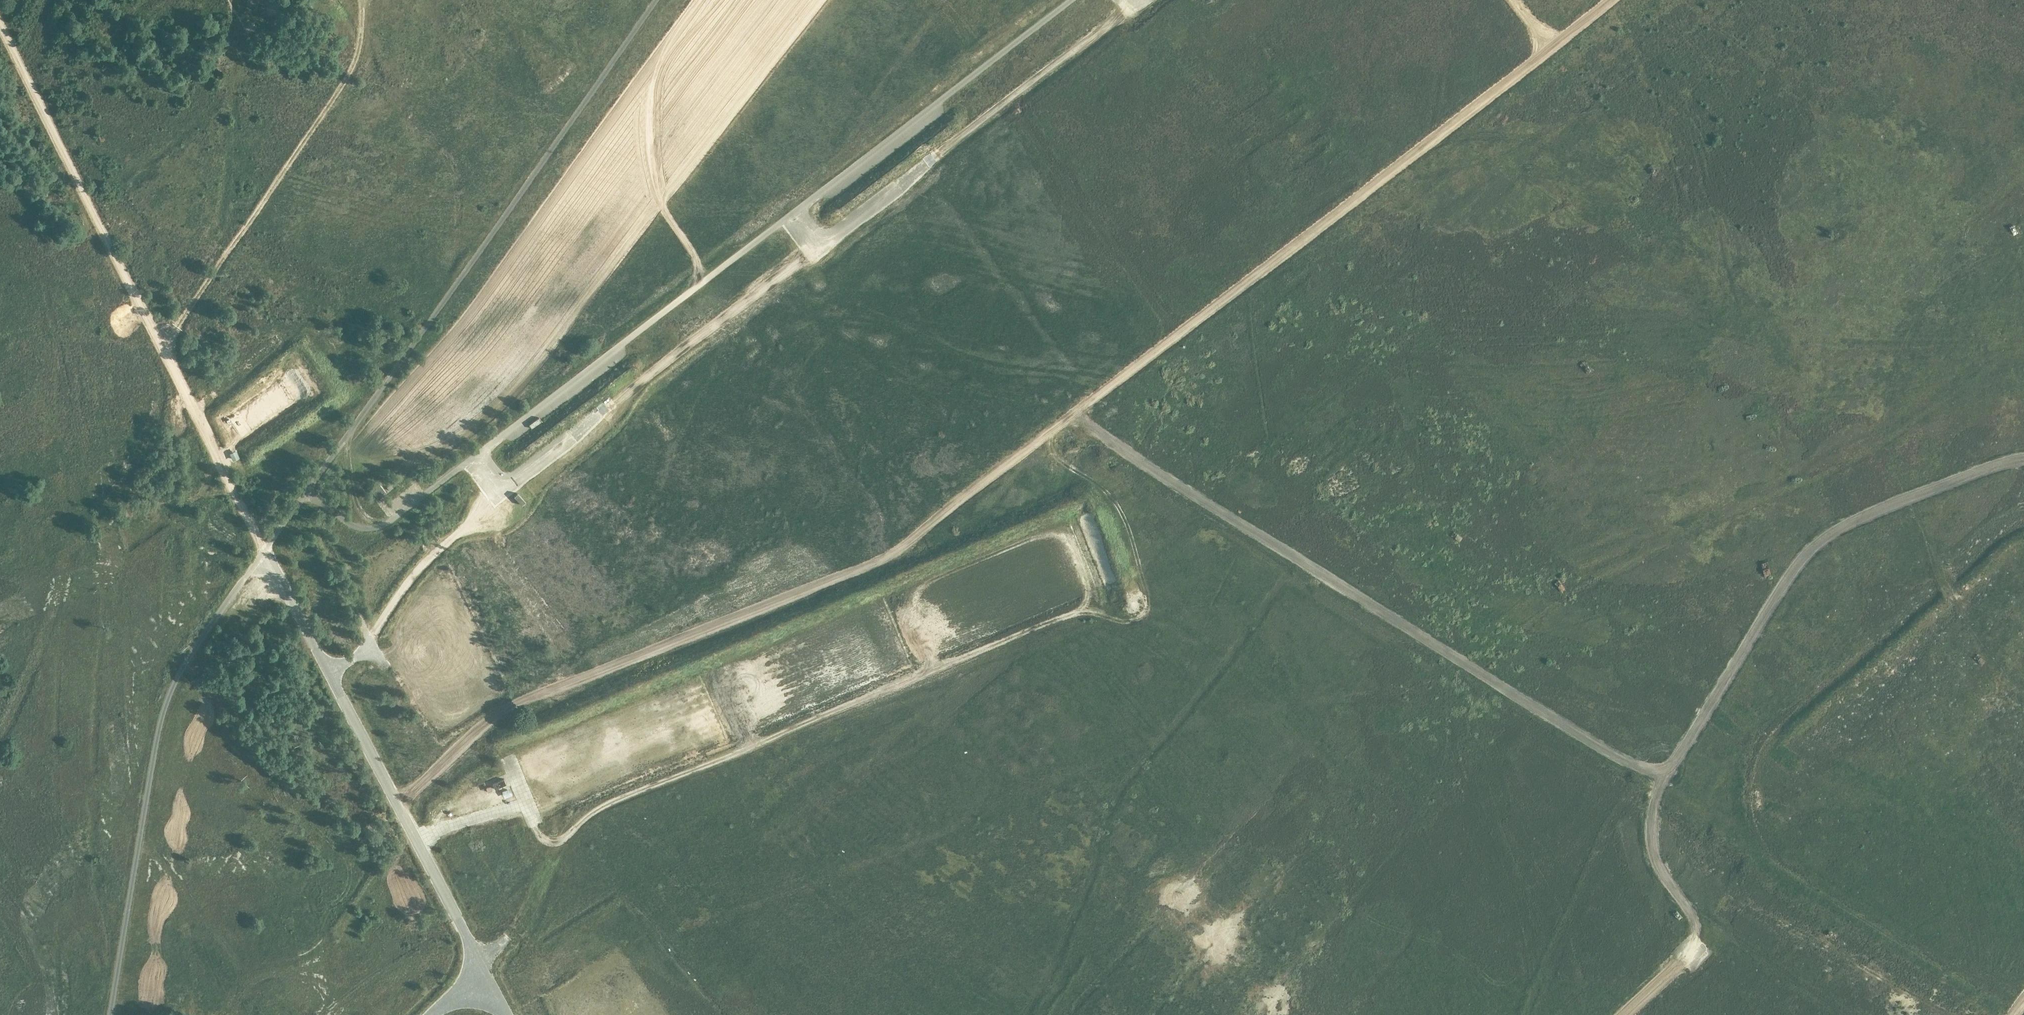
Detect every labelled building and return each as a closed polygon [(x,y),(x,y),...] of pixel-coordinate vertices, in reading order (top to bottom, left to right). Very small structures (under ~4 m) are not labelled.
[(538,416),(527,422),(531,427),(541,421),(538,416)] [(371,489),(379,499),(387,493),(379,483),(371,489)] [(503,777),(492,781),(494,787),(505,783),(503,777)] [(503,796),(511,793),(509,787),(501,790),(503,796)]
